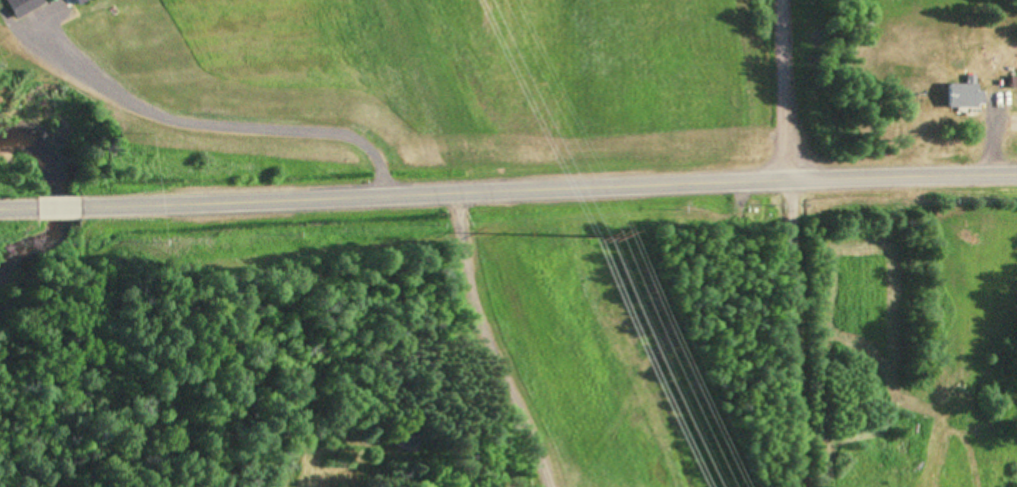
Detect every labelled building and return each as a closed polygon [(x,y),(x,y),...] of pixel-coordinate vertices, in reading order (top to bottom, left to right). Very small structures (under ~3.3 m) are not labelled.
[(17,18),(46,4),(44,0),(8,0),(17,18)] [(947,108),(984,108),(984,85),(947,85),(947,108)] [(420,439),(403,431),(395,449),(412,457),(420,439)]
